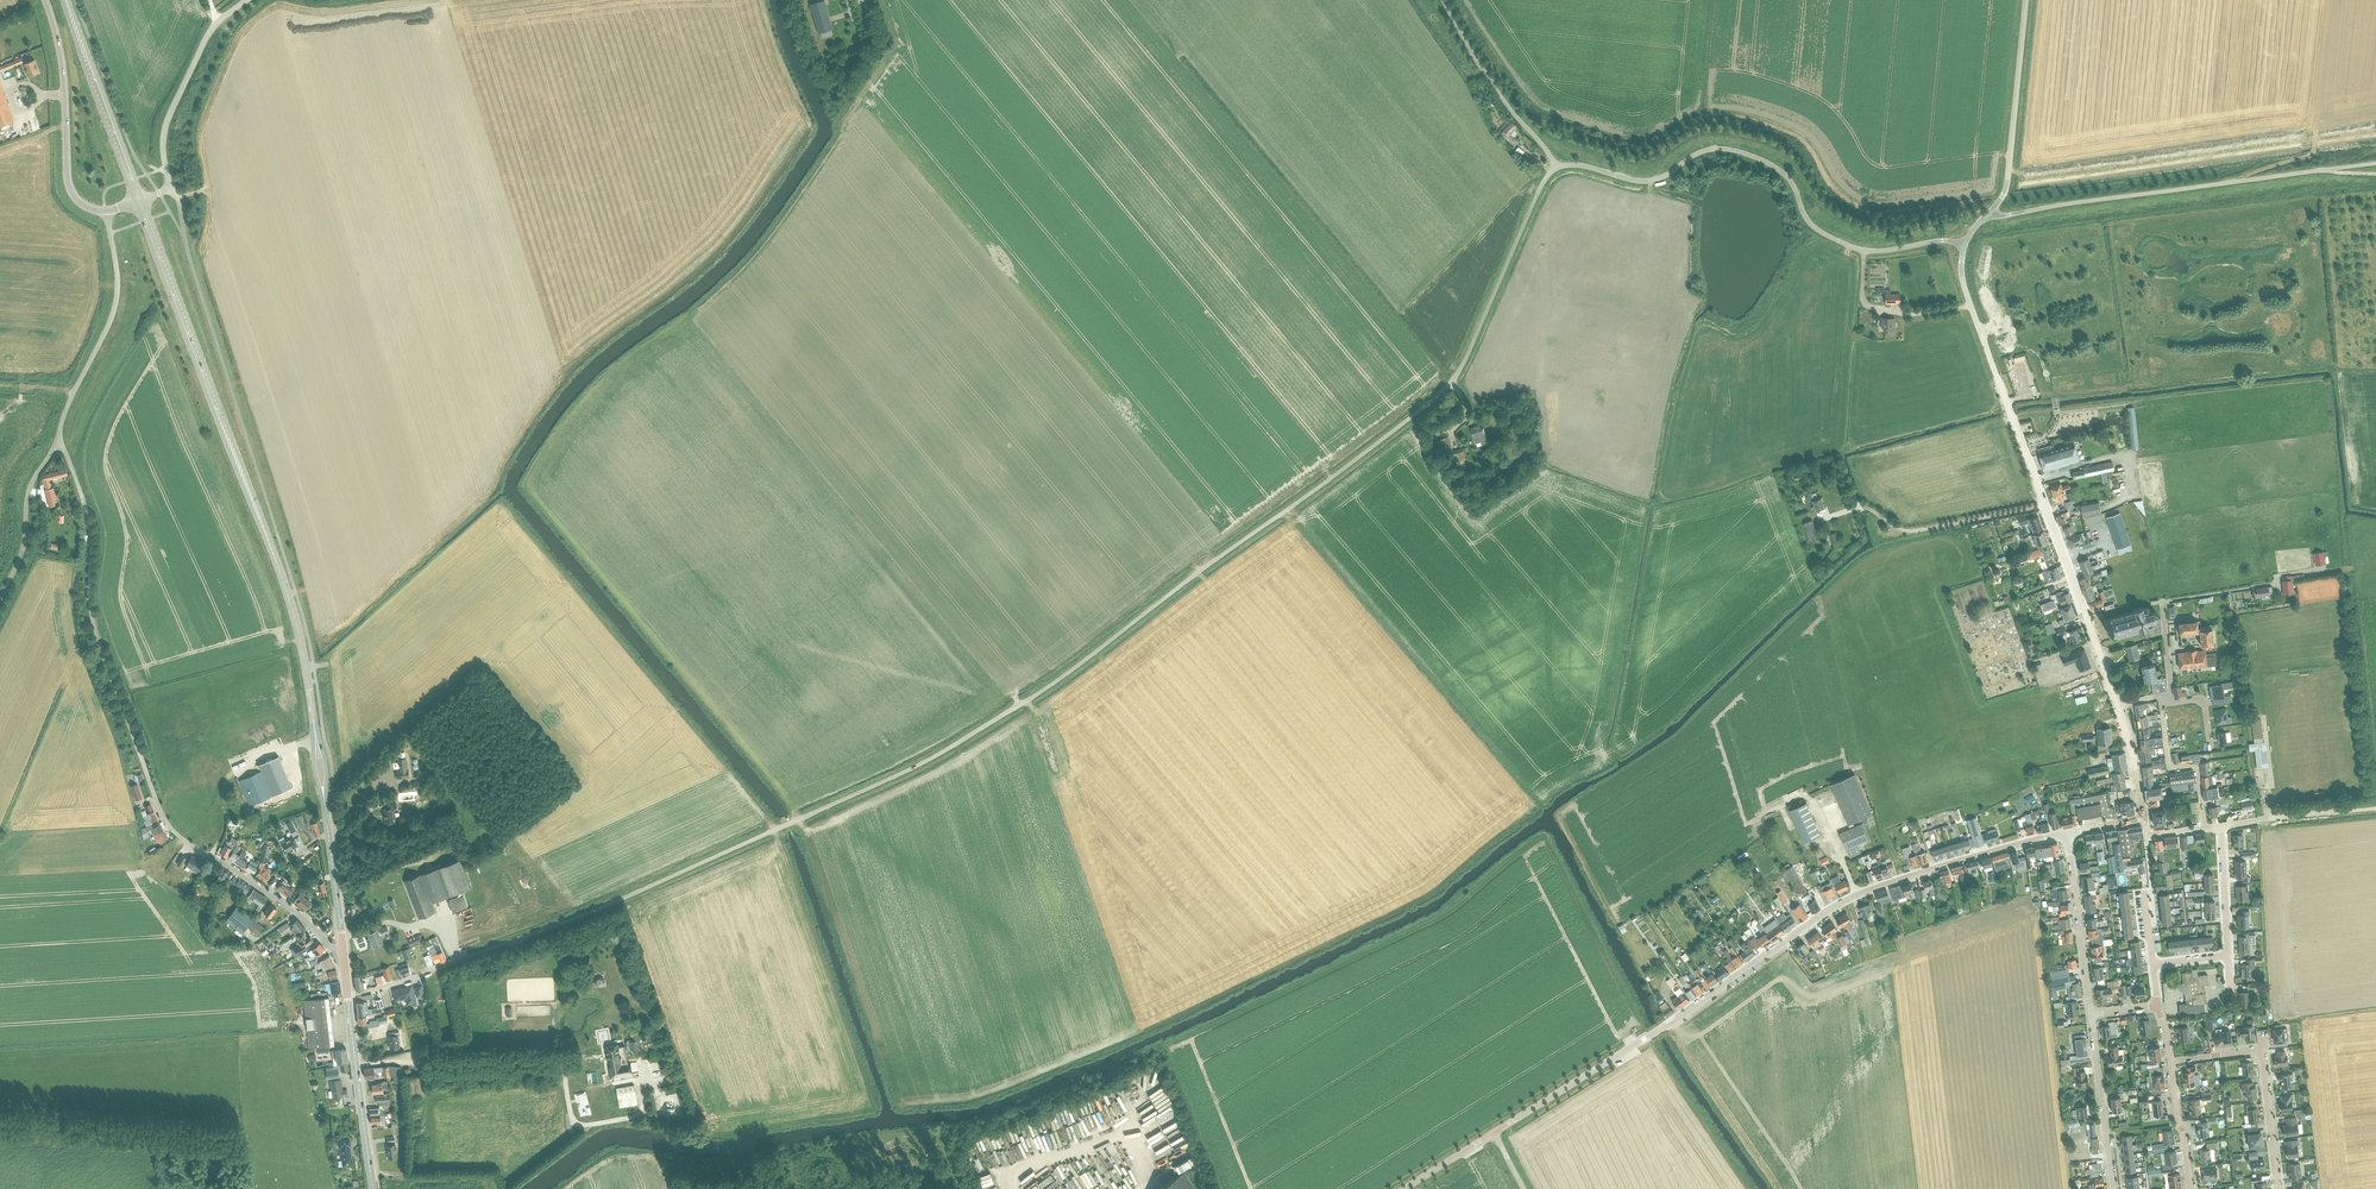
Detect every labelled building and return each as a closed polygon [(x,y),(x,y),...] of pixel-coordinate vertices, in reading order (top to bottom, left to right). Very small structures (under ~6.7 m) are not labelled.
[(810,4),(819,33),(821,32),(823,38),(832,35),(831,30),(833,29),(824,0),(810,4)] [(29,16),(22,18),(24,24),(31,22),(29,16)] [(24,62),(22,57),(15,59),(16,60),(17,65),(24,62)] [(0,66),(1,70),(13,66),(17,65),(16,60),(12,62),(6,64),(0,66)] [(29,77),(40,73),(35,60),(24,63),(29,77)] [(15,120),(0,82),(0,126),(15,120)] [(42,129),(39,121),(18,129),(21,137),(42,129)] [(1516,140),(1513,138),(1520,130),(1512,123),(1505,131),(1502,128),(1499,131),(1502,134),(1501,135),(1505,139),(1506,137),(1513,143),(1516,140)] [(1891,304),(1900,304),(1900,294),(1891,294),(1891,290),(1885,290),(1886,304),(1885,304),(1886,307),(1891,307),(1891,304)] [(1895,318),(1882,319),(1882,328),(1884,328),(1884,332),(1895,332),(1895,318)] [(2134,407),(2128,408),(2133,450),(2139,450),(2134,407)] [(1482,426),(1472,429),(1474,437),(1476,444),(1482,443),(1483,447),(1488,446),(1487,442),(1482,426)] [(1452,452),(1448,437),(1444,438),(1448,453),(1451,452),(1455,463),(1466,460),(1463,449),(1452,452)] [(2039,454),(2044,471),(2079,461),(2074,444),(2039,454)] [(2074,479),(2114,471),(2112,462),(2083,468),(2084,469),(2073,472),(2074,479)] [(48,480),(67,475),(65,470),(43,475),(46,489),(50,488),(48,480)] [(2061,483),(2051,487),(2052,492),(2057,490),(2058,492),(2063,490),(2064,492),(2066,492),(2065,490),(2071,488),(2069,484),(2062,486),(2061,483)] [(53,488),(45,490),(49,506),(57,504),(53,488)] [(2057,490),(2052,492),(2056,502),(2066,498),(2064,492),(2063,490),(2058,492),(2057,490)] [(1825,508),(1821,498),(1819,499),(1816,492),(1811,493),(1812,495),(1809,496),(1806,497),(1807,500),(1811,512),(1815,511),(1815,513),(1820,512),(1819,510),(1825,508)] [(2101,514),(2099,502),(2080,506),(2083,517),(2101,514)] [(2061,515),(2056,517),(2059,525),(2067,522),(2066,517),(2071,516),(2069,511),(2061,514),(2061,515)] [(2106,518),(2119,555),(2133,550),(2120,513),(2106,518)] [(2034,531),(2044,528),(2039,517),(2030,520),(2030,519),(2027,520),(2025,515),(2019,517),(2022,525),(2031,522),(2034,531)] [(1819,539),(1813,520),(1804,523),(1810,542),(1819,539)] [(2072,527),(2075,526),(2073,521),(2067,523),(2068,526),(2065,527),(2068,535),(2074,533),(2072,527)] [(2033,535),(2038,547),(2049,543),(2044,531),(2033,535)] [(1834,548),(1841,546),(1836,532),(1829,534),(1834,548)] [(2085,543),(2082,534),(2069,539),(2072,548),(2085,543)] [(2044,555),(2046,560),(2040,562),(2043,569),(2055,564),(2053,558),(2052,558),(2052,557),(2054,556),(2050,546),(2042,549),(2042,548),(2029,552),(2031,559),(2044,555)] [(2326,564),(2324,552),(2315,553),(2317,565),(2326,564)] [(2095,562),(2094,560),(2090,562),(2089,559),(2080,562),(2085,575),(2094,572),(2092,568),(2099,566),(2097,561),(2095,562)] [(2049,570),(2042,573),(2044,579),(2045,578),(2047,583),(2053,581),(2061,578),(2062,577),(2058,567),(2057,567),(2049,570)] [(2294,576),(2291,575),(2283,577),(2283,581),(2282,581),(2284,594),(2286,594),(2293,593),(2296,593),(2295,580),(2302,579),(2302,575),(2294,576)] [(2088,576),(2079,579),(2081,585),(2083,589),(2093,586),(2092,584),(2091,585),(2088,576)] [(2093,586),(2083,589),(2084,592),(2086,599),(2088,598),(2088,601),(2089,601),(2096,599),(2092,587),(2093,587),(2093,586)] [(2269,598),(2269,594),(2274,593),(2272,586),(2256,588),(2258,596),(2262,595),(2263,599),(2269,598)] [(2042,604),(2041,605),(2043,612),(2044,612),(2073,601),(2070,593),(2065,595),(2064,591),(2055,594),(2058,601),(2056,602),(2055,600),(2042,604)] [(2089,602),(2089,603),(2090,602),(2090,604),(2089,604),(2091,609),(2104,604),(2103,600),(2106,599),(2103,591),(2100,592),(2102,598),(2089,602)] [(2072,618),(2076,616),(2071,604),(2061,608),(2065,619),(2059,621),(2060,624),(2065,622),(2066,620),(2068,621),(2069,621),(2070,619),(2071,620),(2073,619),(2072,618)] [(2104,621),(2104,622),(2105,622),(2105,623),(2105,624),(2107,625),(2108,626),(2106,626),(2107,627),(2108,627),(2109,631),(2108,631),(2108,632),(2108,633),(2109,632),(2109,633),(2110,633),(2110,634),(2112,633),(2114,637),(2113,638),(2114,638),(2114,639),(2115,639),(2117,638),(2118,638),(2123,636),(2123,637),(2123,636),(2128,634),(2129,635),(2129,634),(2130,634),(2130,635),(2134,634),(2133,633),(2134,633),(2135,633),(2140,631),(2141,632),(2140,632),(2140,633),(2141,633),(2141,634),(2142,634),(2143,639),(2162,633),(2160,618),(2158,618),(2158,617),(2157,614),(2157,613),(2156,613),(2153,612),(2153,611),(2153,612),(2150,612),(2151,611),(2151,612),(2151,611),(2150,609),(2151,609),(2150,608),(2148,608),(2148,607),(2148,608),(2144,609),(2143,608),(2144,608),(2144,607),(2143,607),(2143,606),(2142,607),(2143,607),(2135,609),(2134,609),(2135,610),(2134,610),(2135,610),(2135,612),(2130,613),(2129,612),(2129,613),(2128,614),(2128,612),(2124,613),(2124,615),(2123,615),(2123,614),(2123,615),(2118,616),(2117,616),(2117,617),(2112,618),(2112,617),(2111,617),(2111,618),(2109,619),(2109,618),(2108,618),(2108,619),(2106,619),(2105,619),(2106,620),(2105,621),(2104,621)] [(2201,628),(2200,621),(2194,622),(2194,618),(2186,619),(2186,622),(2176,623),(2177,634),(2199,632),(2199,631),(2198,631),(2198,628),(2201,628)] [(2048,633),(2055,630),(2053,623),(2045,625),(2048,633)] [(2201,628),(2198,628),(2198,631),(2199,631),(2200,631),(2202,646),(2213,645),(2214,645),(2213,630),(2218,629),(2218,624),(2207,625),(2207,627),(2201,628)] [(2070,631),(2073,637),(2069,639),(2071,643),(2081,640),(2079,632),(2078,633),(2077,629),(2070,631)] [(2138,649),(2145,647),(2144,643),(2126,648),(2127,652),(2128,652),(2131,662),(2141,659),(2138,649)] [(2067,656),(2062,658),(2064,663),(2075,659),(2076,661),(2080,671),(2083,670),(2086,669),(2091,667),(2089,662),(2087,657),(2085,649),(2077,652),(2067,656)] [(2206,651),(2202,651),(2197,651),(2187,652),(2179,653),(2180,669),(2219,665),(2218,653),(2215,653),(2206,654),(2206,651)] [(2154,694),(2168,691),(2167,678),(2157,679),(2156,674),(2161,673),(2160,670),(2156,670),(2155,665),(2143,667),(2145,682),(2152,681),(2154,694)] [(2214,686),(2209,687),(2210,687),(2211,687),(2212,693),(2212,698),(2211,699),(2212,699),(2213,699),(2213,702),(2213,704),(2223,703),(2228,702),(2233,701),(2232,698),(2232,695),(2229,696),(2225,696),(2224,696),(2223,694),(2222,690),(2224,689),(2230,688),(2235,688),(2234,682),(2227,683),(2221,684),(2221,685),(2214,686)] [(2181,687),(2173,688),(2174,696),(2186,694),(2185,693),(2182,693),(2181,687)] [(2137,718),(2145,716),(2143,709),(2144,708),(2145,709),(2148,708),(2148,703),(2135,705),(2137,718)] [(2226,708),(2215,710),(2217,725),(2232,722),(2231,717),(2228,717),(2226,708)] [(2157,714),(2145,716),(2137,718),(2139,728),(2149,726),(2148,721),(2158,719),(2157,714)] [(2254,738),(2254,743),(2249,744),(2250,750),(2256,750),(2258,767),(2267,766),(2264,742),(2263,737),(2261,719),(2251,720),(2254,738)] [(2111,727),(2096,728),(2097,736),(2097,739),(2098,750),(2109,749),(2108,744),(2112,744),(2111,727)] [(2146,729),(2139,730),(2140,734),(2140,735),(2140,739),(2149,738),(2149,734),(2149,731),(2149,729),(2146,729)] [(2218,733),(2220,743),(2227,742),(2225,732),(2218,733)] [(2157,738),(2149,738),(2140,739),(2141,749),(2140,750),(2149,749),(2164,747),(2163,737),(2157,738)] [(2149,749),(2140,750),(2141,756),(2141,762),(2151,761),(2150,756),(2152,756),(2151,753),(2150,753),(2149,749)] [(2112,757),(2107,758),(2109,767),(2110,771),(2127,768),(2125,752),(2112,754),(2112,757)] [(2195,763),(2200,763),(2200,754),(2181,757),(2182,763),(2190,762),(2190,761),(2194,760),(2195,763)] [(278,756),(258,764),(259,766),(261,771),(272,796),(278,793),(292,787),(281,761),(278,756)] [(401,771),(397,771),(398,779),(410,777),(409,770),(408,770),(406,758),(399,759),(401,771)] [(2204,762),(2200,763),(2202,775),(2211,774),(2210,767),(2213,767),(2213,763),(2209,763),(2209,762),(2204,762)] [(2152,766),(2142,767),(2143,771),(2144,778),(2152,777),(2153,777),(2152,769),(2153,769),(2161,768),(2162,770),(2167,769),(2166,764),(2160,764),(2153,765),(2152,765),(2152,766)] [(2107,766),(2088,770),(2089,777),(2109,773),(2107,767),(2107,766)] [(2195,782),(2193,770),(2169,774),(2171,785),(2195,782)] [(261,771),(239,781),(250,805),(272,796),(261,771)] [(2115,781),(2125,779),(2124,771),(2110,773),(2111,777),(2103,779),(2096,780),(2097,784),(2115,781)] [(1848,823),(1873,814),(1856,776),(1832,786),(1848,823)] [(2212,776),(2202,778),(2203,788),(2210,788),(2209,784),(2213,784),(2212,776)] [(2153,785),(2152,777),(2144,778),(2146,789),(2154,788),(2162,787),(2169,786),(2169,783),(2153,785)] [(2112,789),(2108,790),(2109,793),(2116,791),(2116,789),(2126,787),(2125,779),(2115,781),(2115,785),(2111,785),(2111,786),(2112,789)] [(139,789),(137,784),(133,785),(131,786),(131,787),(133,792),(135,800),(141,798),(142,797),(139,789)] [(2162,787),(2154,788),(2146,789),(2147,799),(2159,798),(2163,798),(2162,787)] [(2217,788),(2203,790),(2204,798),(2218,797),(2217,788)] [(2079,819),(2106,814),(2106,816),(2108,817),(2113,816),(2114,818),(2113,809),(2112,807),(2110,807),(2108,793),(2086,797),(2079,798),(2078,798),(2070,800),(2072,814),(2078,813),(2079,819)] [(2220,797),(2215,801),(2216,805),(2220,804),(2220,805),(2229,804),(2228,803),(2226,804),(2225,796),(2221,796),(2220,797)] [(2159,798),(2147,799),(2148,804),(2148,806),(2153,805),(2153,807),(2160,806),(2160,801),(2159,798)] [(2200,813),(2198,801),(2190,802),(2192,814),(2200,813)] [(2251,801),(2241,803),(2242,810),(2253,808),(2251,801)] [(1815,822),(1809,808),(1806,802),(1796,807),(1789,810),(1794,821),(1798,830),(1804,843),(1812,839),(1821,835),(1815,822)] [(2133,802),(2116,804),(2118,813),(2126,812),(2127,815),(2135,814),(2133,802)] [(383,809),(385,823),(396,822),(394,808),(396,807),(396,803),(387,804),(387,808),(383,809)] [(151,804),(145,807),(148,813),(147,813),(148,814),(143,816),(145,820),(144,821),(147,826),(152,824),(151,822),(158,819),(151,804)] [(2229,810),(2229,804),(2220,805),(2220,806),(2209,807),(2210,817),(2218,816),(2217,811),(2221,811),(2221,810),(2225,809),(2225,810),(2229,810)] [(2165,810),(2153,812),(2155,825),(2155,826),(2156,831),(2161,831),(2164,830),(2163,824),(2167,823),(2166,819),(2166,815),(2166,816),(2165,810)] [(2052,828),(2058,827),(2056,812),(2050,813),(2052,828)] [(295,817),(299,827),(306,825),(302,815),(295,817)] [(1967,820),(1975,847),(1984,844),(1984,843),(1986,842),(1987,843),(1992,842),(1994,841),(1995,841),(2000,839),(1997,830),(1996,830),(1996,829),(1988,831),(1988,833),(1982,835),(1976,817),(1967,820)] [(2028,818),(2029,822),(2029,823),(2025,825),(2028,834),(2035,832),(2033,825),(2032,821),(2031,817),(2028,818)] [(2064,820),(2061,821),(2062,828),(2074,826),(2073,819),(2068,820),(2067,817),(2064,818),(2064,820)] [(296,830),(291,820),(286,823),(290,832),(296,830)] [(312,831),(316,837),(319,834),(320,834),(317,823),(311,824),(312,831)] [(2038,827),(2037,828),(2038,834),(2050,830),(2048,823),(2038,825),(2038,827)] [(159,824),(151,829),(153,834),(160,844),(168,839),(159,824)] [(1861,825),(1840,833),(1846,850),(1850,858),(1860,854),(1857,846),(1868,841),(1870,841),(1863,824),(1861,825)] [(2118,830),(2120,839),(2120,843),(2123,861),(2126,860),(2131,859),(2130,854),(2132,854),(2132,851),(2132,847),(2134,847),(2133,838),(2143,836),(2143,834),(2142,826),(2137,827),(2134,827),(2129,828),(2118,830)] [(147,827),(141,829),(143,840),(150,836),(147,832),(149,831),(147,827)] [(2110,854),(2113,853),(2112,841),(2118,840),(2117,830),(2106,832),(2110,854)] [(305,832),(298,836),(302,843),(309,840),(305,832)] [(2095,834),(2094,834),(2096,842),(2096,847),(2099,865),(2107,863),(2107,859),(2105,859),(2103,850),(2102,850),(2101,848),(2100,848),(2099,844),(2101,844),(2101,842),(2104,841),(2103,832),(2102,833),(2099,833),(2098,833),(2095,834)] [(2205,845),(2204,833),(2196,834),(2196,842),(2202,841),(2203,846),(2205,845)] [(2087,835),(2085,835),(2088,851),(2088,853),(2093,852),(2092,845),(2092,842),(2096,842),(2094,834),(2087,835)] [(1966,840),(1961,841),(1964,850),(1972,848),(1969,839),(1968,835),(1964,836),(1966,840)] [(2243,835),(2234,835),(2234,849),(2244,848),(2243,835)] [(2164,839),(2162,839),(2163,845),(2165,845),(2165,848),(2179,847),(2177,836),(2171,837),(2170,837),(2164,838),(2164,839)] [(283,837),(279,840),(287,851),(297,844),(292,837),(286,841),(283,837)] [(2156,849),(2151,850),(2152,855),(2159,854),(2160,862),(2159,862),(2160,871),(2154,871),(2154,875),(2166,873),(2165,872),(2167,871),(2166,862),(2165,862),(2163,849),(2162,839),(2155,840),(2155,842),(2156,849)] [(220,847),(217,852),(221,854),(226,857),(229,851),(231,848),(234,849),(236,845),(229,842),(227,841),(225,845),(223,848),(220,847)] [(1964,850),(1961,841),(1954,843),(1957,852),(1964,850)] [(1918,842),(1915,843),(1917,851),(1921,863),(1928,861),(1925,852),(1921,853),(1918,842)] [(1954,843),(1947,846),(1949,855),(1957,852),(1954,843)] [(2055,858),(2059,857),(2057,843),(2035,847),(2037,862),(2043,861),(2055,858)] [(2111,856),(2108,858),(2110,873),(2124,870),(2124,869),(2123,861),(2120,843),(2114,844),(2115,851),(2116,856),(2111,856)] [(267,857),(268,851),(270,851),(272,846),(264,844),(260,862),(266,863),(267,857)] [(1916,854),(1913,855),(1912,851),(1910,846),(1907,848),(1903,849),(1905,857),(1909,856),(1912,866),(1919,864),(1916,854)] [(1947,846),(1939,848),(1942,857),(1949,855),(1947,846)] [(233,851),(229,857),(236,861),(236,862),(244,867),(248,861),(243,858),(246,853),(244,852),(242,851),(242,852),(239,855),(236,853),(237,851),(239,849),(236,847),(233,851)] [(2034,847),(2026,848),(2027,851),(2028,858),(2026,859),(2028,868),(2031,868),(2030,861),(2030,859),(2036,858),(2034,851),(2034,847)] [(1942,857),(1939,848),(1932,850),(1934,859),(1942,857)] [(2025,856),(2020,857),(2021,860),(2019,861),(2016,851),(2010,853),(2013,863),(2016,863),(2018,870),(2027,868),(2025,856)] [(2008,852),(1992,857),(1994,866),(1996,871),(1997,874),(2002,873),(2001,869),(2012,866),(2011,861),(2008,852)] [(182,855),(177,864),(181,866),(186,858),(182,855)] [(186,865),(192,868),(191,868),(194,870),(194,869),(199,872),(204,862),(199,859),(199,860),(191,856),(186,865)] [(1992,865),(1990,857),(1979,860),(1980,866),(1983,865),(1984,868),(1992,865)] [(2059,857),(2055,858),(2043,861),(2044,861),(2045,865),(2051,864),(2053,866),(2053,873),(2065,871),(2063,859),(2060,859),(2059,857)] [(2126,860),(2123,861),(2124,869),(2128,868),(2139,866),(2140,874),(2145,873),(2144,865),(2142,857),(2132,860),(2132,861),(2131,861),(2131,860),(2127,861),(2126,860)] [(1877,859),(1883,876),(1890,874),(1889,871),(1895,868),(1893,863),(1887,865),(1884,866),(1882,862),(1881,862),(1880,858),(1877,859)] [(436,912),(432,902),(472,887),(472,886),(461,859),(421,874),(404,880),(419,918),(436,912)] [(1883,876),(1877,859),(1879,864),(1873,867),(1874,870),(1876,878),(1883,876)] [(251,861),(249,863),(246,868),(254,873),(257,868),(258,866),(251,861)] [(1972,870),(1979,868),(1978,861),(1966,864),(1967,869),(1972,868),(1972,870)] [(2246,882),(2250,881),(2250,877),(2247,877),(2246,861),(2235,862),(2236,878),(2240,878),(2240,882),(2246,882)] [(260,868),(256,875),(264,881),(269,874),(271,871),(268,869),(267,870),(263,867),(264,866),(260,863),(259,867),(260,868)] [(1789,863),(1783,866),(1785,870),(1792,883),(1798,895),(1802,893),(1806,891),(1793,865),(1791,866),(1789,863)] [(2093,866),(2090,867),(2089,863),(2080,864),(2081,872),(2090,871),(2091,871),(2092,875),(2096,875),(2100,874),(2099,870),(2093,870),(2093,866)] [(1863,873),(1866,882),(1873,879),(1870,871),(1866,872),(1865,869),(1864,865),(1861,867),(1862,870),(1863,873)] [(1966,871),(1965,865),(1951,868),(1953,876),(1957,875),(1956,873),(1966,871)] [(222,870),(217,878),(222,882),(228,873),(222,870)] [(1951,882),(1949,870),(1940,872),(1941,876),(1939,877),(1940,881),(1942,880),(1943,884),(1951,882)] [(2205,883),(2214,883),(2213,874),(2206,874),(2206,871),(2194,871),(2194,876),(2205,876),(2205,883)] [(2118,887),(2116,875),(2109,876),(2111,888),(2118,887)] [(1836,876),(1830,879),(1833,886),(1835,885),(1839,892),(1848,888),(1845,881),(1841,882),(1839,877),(1837,878),(1836,876)] [(2082,878),(2084,889),(2094,888),(2093,876),(2082,878)] [(235,877),(231,881),(236,885),(240,887),(238,890),(238,891),(238,893),(239,893),(240,893),(241,893),(242,892),(245,894),(250,887),(239,879),(238,880),(235,877)] [(1931,880),(1923,882),(1926,890),(1930,888),(1931,895),(1932,895),(1935,895),(1933,887),(1931,880)] [(319,883),(317,881),(311,885),(314,889),(318,886),(320,892),(321,896),(327,895),(324,882),(319,883)] [(282,882),(277,888),(282,892),(288,897),(295,889),(292,887),(291,889),(282,882)] [(1820,885),(1817,887),(1820,893),(1823,891),(1824,892),(1825,895),(1826,894),(1828,898),(1835,895),(1831,887),(1832,887),(1830,883),(1826,885),(1822,887),(1820,885)] [(1913,891),(1912,886),(1912,885),(1911,883),(1903,886),(1903,885),(1890,889),(1892,895),(1894,900),(1899,898),(1906,896),(1905,894),(1913,891)] [(2214,891),(2214,883),(2205,883),(2206,891),(2214,891)] [(2237,900),(2248,900),(2248,886),(2237,887),(2238,893),(2237,894),(2237,900)] [(2052,889),(2053,892),(2053,896),(2056,896),(2057,900),(2068,899),(2067,889),(2059,889),(2059,888),(2053,889),(2052,889)] [(267,898),(254,889),(249,896),(260,904),(256,909),(259,911),(267,898)] [(1781,890),(1777,893),(1784,904),(1789,901),(1781,890)] [(1881,900),(1889,898),(1887,890),(1876,893),(1879,901),(1881,900)] [(2120,901),(2129,899),(2128,892),(2119,893),(2120,901)] [(300,893),(295,899),(298,902),(297,903),(306,910),(308,907),(309,908),(312,904),(303,897),(304,895),(300,893)] [(1809,894),(1804,897),(1812,912),(1820,908),(1818,904),(1815,900),(1813,901),(1809,894)] [(2096,911),(2095,904),(2093,904),(2092,899),(2097,899),(2096,894),(2090,895),(2085,896),(2087,912),(2096,911)] [(2161,903),(2170,901),(2169,894),(2160,895),(2161,903)] [(2130,907),(2129,899),(2120,901),(2121,908),(2130,907)] [(349,904),(347,905),(348,914),(350,914),(351,917),(356,917),(354,900),(349,901),(349,904)] [(2170,901),(2161,903),(2162,910),(2171,909),(2170,906),(2175,905),(2174,901),(2170,901)] [(2202,911),(2206,910),(2215,910),(2215,901),(2205,902),(2206,906),(2202,906),(2202,911)] [(1881,902),(1875,904),(1879,916),(1884,915),(1881,902)] [(270,904),(264,913),(271,917),(277,909),(270,904)] [(1785,904),(1775,911),(1778,915),(1788,908),(1785,904)] [(1800,904),(1792,910),(1796,916),(1800,922),(1803,919),(1808,916),(1804,910),(1800,904)] [(1870,904),(1860,908),(1863,917),(1869,915),(1871,921),(1872,921),(1875,919),(1878,918),(1876,913),(1873,914),(1872,910),(1870,904)] [(2061,910),(2062,913),(2060,913),(2060,917),(2066,916),(2066,913),(2070,912),(2069,905),(2064,905),(2064,904),(2060,905),(2053,906),(2054,910),(2061,910)] [(247,926),(253,919),(237,906),(226,920),(226,921),(225,923),(228,926),(230,924),(242,933),(247,926)] [(2131,914),(2130,907),(2121,908),(2122,915),(2131,914)] [(2172,916),(2171,909),(2162,910),(2163,917),(2172,916)] [(2215,910),(2206,910),(2206,919),(2216,918),(2215,910)] [(2248,915),(2250,915),(2249,911),(2241,911),(2242,915),(2239,915),(2239,923),(2239,929),(2249,928),(2248,915)] [(1784,913),(1777,918),(1781,925),(1786,932),(1797,924),(1790,915),(1789,914),(1786,916),(1784,913)] [(1847,913),(1842,916),(1850,930),(1849,930),(1852,937),(1853,938),(1857,936),(1853,928),(1852,928),(1851,927),(1854,925),(1852,921),(1847,913)] [(2132,922),(2131,914),(2122,915),(2123,923),(2132,922)] [(247,926),(242,933),(247,927),(259,935),(264,928),(257,922),(261,917),(258,916),(255,920),(253,919),(247,926)] [(1842,916),(1836,919),(1841,927),(1843,926),(1847,931),(1845,932),(1847,935),(1844,937),(1845,940),(1846,943),(1847,943),(1851,942),(1849,938),(1852,937),(1849,930),(1850,930),(1842,916)] [(2172,924),(2172,916),(2163,917),(2163,925),(2172,924)] [(1681,920),(1685,926),(1689,923),(1686,917),(1681,920)] [(2059,917),(2053,918),(2053,921),(2058,920),(2059,925),(2054,925),(2055,930),(2071,927),(2070,918),(2061,919),(2061,920),(2059,920),(2059,917)] [(2103,917),(2088,919),(2089,927),(2091,927),(2091,930),(2089,930),(2108,928),(2098,929),(2097,925),(2096,922),(2103,922),(2103,920),(2103,917)] [(294,925),(290,929),(296,935),(305,927),(297,919),(292,923),(294,925)] [(1869,939),(1865,926),(1863,919),(1859,920),(1862,927),(1865,937),(1865,940),(1869,939)] [(1776,920),(1764,928),(1767,933),(1773,941),(1781,935),(1785,932),(1779,925),(1776,920)] [(288,922),(278,928),(281,932),(290,926),(288,922)] [(1832,922),(1827,926),(1836,938),(1838,942),(1840,946),(1842,949),(1847,947),(1846,943),(1845,940),(1844,937),(1843,935),(1839,936),(1835,931),(1838,929),(1832,922)] [(2133,929),(2132,922),(2123,923),(2124,930),(2133,929)] [(2207,925),(2204,926),(2204,929),(2205,937),(2206,946),(2214,945),(2213,937),(2214,937),(2214,936),(2214,934),(2213,933),(2213,932),(2208,933),(2207,925)] [(1836,938),(1827,926),(1822,929),(1827,937),(1830,935),(1836,943),(1838,942),(1836,938)] [(1749,939),(1755,947),(1756,949),(1761,945),(1755,936),(1749,928),(1744,932),(1749,939)] [(2108,928),(2089,930),(2090,937),(2091,937),(2092,941),(2099,940),(2098,933),(2102,933),(2109,932),(2108,928)] [(377,929),(367,933),(373,947),(383,943),(377,929)] [(2133,929),(2124,930),(2125,938),(2134,937),(2133,929)] [(2059,939),(2059,944),(2073,943),(2072,931),(2066,931),(2066,930),(2059,931),(2060,934),(2066,933),(2066,936),(2062,936),(2062,938),(2059,939)] [(300,944),(293,948),(297,955),(298,955),(301,953),(308,949),(306,946),(314,942),(309,934),(306,935),(304,932),(297,936),(299,940),(298,940),(300,944)] [(1818,932),(1813,935),(1821,945),(1820,945),(1824,950),(1825,952),(1827,951),(1825,949),(1827,948),(1826,947),(1829,944),(1826,940),(1825,941),(1818,932)] [(2243,937),(2239,937),(2240,954),(2250,953),(2249,936),(2255,936),(2254,932),(2243,933),(2243,937)] [(1765,947),(1772,942),(1766,933),(1759,939),(1765,947)] [(419,935),(408,940),(411,946),(422,941),(419,935)] [(1821,945),(1813,935),(1807,939),(1813,947),(1815,949),(1812,950),(1816,955),(1818,954),(1815,949),(1818,948),(1821,952),(1822,954),(1825,952),(1824,950),(1820,945),(1821,945)] [(2194,938),(2193,935),(2190,935),(2191,939),(2192,948),(2199,947),(2198,938),(2194,938)] [(436,936),(431,939),(434,946),(436,952),(431,954),(435,963),(441,960),(441,962),(447,959),(439,943),(436,936)] [(2205,937),(2198,938),(2199,947),(2206,946),(2205,937)] [(1728,940),(1732,947),(1734,949),(1738,946),(1732,938),(1728,940)] [(1755,947),(1749,939),(1741,945),(1746,951),(1741,955),(1746,961),(1755,954),(1751,949),(1755,947)] [(2092,947),(2091,947),(2092,953),(2092,955),(2091,956),(2092,959),(2093,959),(2093,960),(2094,963),(2095,963),(2101,962),(2102,962),(2102,959),(2103,959),(2102,954),(2104,954),(2105,954),(2104,945),(2113,944),(2112,939),(2103,940),(2099,940),(2092,941),(2092,947)] [(2191,939),(2183,940),(2184,949),(2192,948),(2191,939)] [(2184,949),(2183,940),(2176,941),(2177,950),(2184,949)] [(2132,950),(2141,949),(2140,941),(2131,942),(2132,950)] [(2177,950),(2176,941),(2168,942),(2169,951),(2177,950)] [(309,961),(316,959),(323,953),(321,951),(324,949),(319,943),(312,949),(317,955),(314,956),(314,955),(304,958),(306,962),(307,961),(309,961)] [(1809,950),(1804,943),(1798,948),(1801,951),(1800,952),(1802,955),(1809,950)] [(1723,950),(1731,961),(1733,960),(1738,966),(1743,962),(1734,949),(1732,947),(1729,949),(1735,957),(1733,958),(1727,949),(1724,951),(1723,950)] [(409,948),(401,950),(404,960),(412,957),(409,948)] [(2141,949),(2132,950),(2133,958),(2142,957),(2141,949)] [(1735,968),(1731,961),(1723,950),(1720,952),(1728,963),(1725,965),(1730,972),(1735,968)] [(324,970),(334,964),(335,964),(329,955),(322,959),(323,960),(319,962),(324,970)] [(430,955),(425,957),(429,966),(434,964),(430,955)] [(2128,959),(2129,966),(2133,966),(2142,965),(2142,957),(2133,958),(2128,959)] [(318,964),(316,959),(309,961),(307,961),(310,967),(318,964)] [(2066,968),(2067,969),(2069,968),(2077,967),(2076,959),(2068,960),(2068,964),(2066,965),(2061,966),(2061,964),(2056,965),(2057,969),(2062,969),(2066,968)] [(2254,959),(2246,959),(2241,959),(2241,964),(2242,977),(2253,977),(2255,977),(2254,967),(2255,967),(2254,959)] [(1706,962),(1703,965),(1711,976),(1706,979),(1711,985),(1719,980),(1710,968),(1706,962)] [(397,970),(396,970),(398,977),(399,976),(403,975),(403,977),(411,974),(409,966),(408,963),(400,966),(401,968),(397,970)] [(334,964),(324,970),(322,970),(323,973),(324,973),(328,972),(330,979),(338,976),(336,969),(334,964)] [(1719,979),(1729,973),(1723,965),(1718,968),(1719,970),(1715,973),(1719,979)] [(2142,965),(2133,966),(2134,973),(2143,972),(2142,965)] [(382,968),(386,981),(392,979),(388,966),(382,968)] [(2096,980),(2107,978),(2106,973),(2103,974),(2102,966),(2095,967),(2094,967),(2096,980)] [(1697,968),(1694,970),(1702,981),(1699,983),(1704,990),(1710,986),(1697,968)] [(2178,988),(2185,994),(2186,1003),(2179,1004),(2180,1014),(2205,1011),(2204,1003),(2207,1003),(2206,993),(2201,993),(2201,992),(2203,992),(2202,989),(2205,988),(2204,985),(2209,984),(2208,974),(2198,976),(2197,968),(2192,969),(2192,971),(2182,973),(2184,982),(2178,988)] [(2050,972),(2053,991),(2068,988),(2069,996),(2070,996),(2071,1000),(2077,999),(2076,995),(2081,994),(2079,982),(2076,982),(2075,976),(2070,977),(2069,969),(2061,970),(2050,972)] [(1667,973),(1670,978),(1667,981),(1671,987),(1677,983),(1669,972),(1667,973)] [(1697,995),(1703,991),(1691,973),(1687,975),(1690,979),(1693,984),(1695,983),(1695,985),(1692,987),(1697,995)] [(359,975),(354,977),(356,991),(364,990),(363,981),(361,982),(359,975)] [(1691,1000),(1697,995),(1682,975),(1678,979),(1680,981),(1683,986),(1684,985),(1688,990),(1685,992),(1691,1000)] [(597,977),(595,980),(595,983),(598,986),(601,985),(604,983),(604,979),(601,977),(597,977)] [(339,981),(316,985),(317,988),(327,986),(328,993),(341,991),(339,981)] [(2135,997),(2145,996),(2143,981),(2139,982),(2139,988),(2134,988),(2135,997)] [(415,994),(413,985),(412,985),(408,986),(406,987),(406,988),(404,988),(404,987),(399,989),(393,990),(396,1001),(401,1000),(408,998),(409,1002),(410,1004),(417,1002),(416,999),(415,994)] [(418,986),(416,987),(417,993),(418,996),(424,995),(423,990),(422,985),(418,986)] [(1674,991),(1677,996),(1671,1000),(1672,1002),(1678,1009),(1689,1001),(1680,987),(1674,991)] [(2111,1000),(2111,995),(2112,995),(2111,989),(2097,991),(2098,1002),(2111,1000)] [(1658,992),(1654,995),(1659,1002),(1664,998),(1658,992)] [(2239,1007),(2249,1006),(2248,992),(2239,993),(2240,1003),(2239,1003),(2239,1007)] [(374,993),(367,995),(368,1002),(375,1000),(374,993)] [(334,1045),(329,997),(327,997),(322,998),(320,998),(303,1000),(309,1048),(334,1045)] [(356,1003),(357,1017),(366,1016),(367,1015),(367,1014),(369,1014),(373,1014),(372,1011),(372,1008),(368,1009),(367,1001),(363,1002),(362,1002),(356,1002),(356,1003)] [(1667,1016),(1674,1011),(1670,1006),(1669,1006),(1666,1001),(1659,1005),(1667,1016)] [(2077,1001),(2065,1002),(2066,1007),(2067,1006),(2069,1016),(2079,1015),(2078,1010),(2079,1010),(2079,1005),(2078,1005),(2077,1001)] [(393,1008),(385,1011),(387,1016),(395,1014),(393,1008)] [(2149,1019),(2148,1020),(2147,1015),(2137,1016),(2137,1021),(2139,1021),(2140,1026),(2142,1034),(2151,1033),(2149,1024),(2150,1024),(2149,1019)] [(366,1016),(357,1017),(358,1024),(367,1023),(366,1016)] [(2101,1027),(2103,1038),(2117,1036),(2116,1029),(2115,1021),(2108,1022),(2108,1026),(2101,1027)] [(2254,1038),(2253,1025),(2244,1026),(2245,1028),(2237,1029),(2238,1036),(2246,1035),(2246,1039),(2254,1038)] [(2276,1029),(2274,1030),(2275,1042),(2276,1042),(2276,1044),(2276,1046),(2277,1046),(2278,1045),(2278,1046),(2287,1045),(2287,1041),(2284,1041),(2283,1029),(2280,1029),(2279,1025),(2275,1025),(2276,1029)] [(2189,1041),(2188,1027),(2175,1028),(2176,1033),(2178,1033),(2179,1042),(2189,1041)] [(2228,1031),(2228,1030),(2227,1029),(2224,1029),(2224,1030),(2224,1031),(2222,1031),(2223,1032),(2214,1033),(2215,1043),(2220,1043),(2219,1041),(2224,1041),(2224,1042),(2231,1041),(2230,1031),(2228,1031)] [(399,1031),(389,1033),(390,1036),(388,1036),(390,1049),(399,1048),(397,1035),(399,1035),(399,1031)] [(634,1040),(630,1041),(630,1039),(628,1040),(627,1040),(626,1041),(626,1043),(628,1051),(632,1050),(632,1049),(634,1049),(635,1054),(642,1053),(641,1047),(640,1048),(638,1039),(640,1039),(639,1034),(633,1035),(634,1040)] [(2086,1038),(2075,1039),(2076,1046),(2077,1056),(2088,1054),(2086,1038)] [(2149,1044),(2145,1044),(2146,1051),(2150,1050),(2150,1054),(2161,1052),(2160,1046),(2159,1046),(2158,1042),(2149,1044)] [(618,1045),(606,1047),(608,1060),(611,1060),(613,1066),(609,1067),(611,1078),(615,1077),(632,1074),(630,1063),(620,1065),(619,1058),(626,1057),(627,1057),(625,1051),(624,1051),(623,1047),(619,1048),(618,1045)] [(2107,1057),(2108,1067),(2123,1065),(2122,1056),(2119,1056),(2117,1046),(2110,1047),(2111,1057),(2107,1057)] [(346,1048),(331,1051),(332,1058),(333,1064),(337,1063),(348,1061),(346,1048)] [(2062,1064),(2070,1064),(2069,1056),(2067,1056),(2067,1049),(2062,1049),(2063,1057),(2061,1057),(2062,1064)] [(2161,1052),(2150,1054),(2147,1054),(2148,1065),(2158,1063),(2157,1060),(2162,1059),(2161,1052)] [(2288,1064),(2287,1055),(2286,1055),(2285,1052),(2277,1052),(2278,1056),(2275,1057),(2276,1066),(2288,1064)] [(2243,1075),(2253,1074),(2253,1066),(2253,1065),(2253,1061),(2242,1062),(2243,1075)] [(334,1067),(326,1068),(327,1078),(339,1077),(339,1071),(341,1071),(341,1072),(349,1071),(347,1063),(334,1065),(334,1067)] [(388,1066),(364,1069),(365,1078),(374,1077),(377,1076),(376,1072),(383,1071),(384,1077),(393,1075),(394,1082),(396,1082),(401,1082),(402,1081),(401,1067),(388,1066)] [(2186,1067),(2187,1072),(2184,1073),(2185,1080),(2184,1080),(2185,1086),(2196,1084),(2200,1083),(2199,1074),(2194,1074),(2194,1072),(2196,1071),(2195,1066),(2186,1067)] [(2085,1071),(2081,1072),(2080,1067),(2073,1068),(2075,1079),(2076,1087),(2078,1086),(2089,1085),(2088,1075),(2086,1076),(2085,1071)] [(2160,1067),(2148,1069),(2149,1076),(2150,1082),(2154,1082),(2164,1080),(2163,1074),(2162,1067),(2160,1067)] [(2278,1075),(2278,1080),(2281,1080),(2282,1088),(2293,1087),(2292,1078),(2293,1077),(2293,1073),(2278,1075)] [(668,1084),(675,1082),(673,1075),(666,1077),(668,1084)] [(341,1079),(330,1081),(332,1091),(328,1091),(329,1098),(347,1095),(347,1090),(342,1090),(341,1088),(342,1088),(341,1079)] [(2154,1082),(2150,1082),(2151,1093),(2162,1091),(2161,1088),(2165,1087),(2164,1080),(2154,1082)] [(373,1093),(383,1092),(383,1088),(387,1087),(387,1081),(382,1082),(382,1083),(377,1084),(378,1085),(372,1086),(372,1085),(373,1093)] [(2253,1087),(2253,1082),(2242,1083),(2243,1091),(2247,1091),(2248,1099),(2253,1099),(2254,1099),(2257,1098),(2257,1097),(2258,1097),(2258,1093),(2256,1093),(2256,1086),(2253,1087)] [(634,1084),(616,1087),(620,1106),(638,1103),(634,1084)] [(669,1100),(672,1114),(682,1112),(680,1102),(684,1101),(682,1087),(667,1090),(668,1094),(675,1093),(676,1099),(669,1100)] [(379,1102),(389,1100),(390,1100),(389,1093),(388,1093),(387,1093),(383,1093),(383,1095),(375,1096),(376,1102),(379,1102)] [(2111,1104),(2121,1103),(2121,1100),(2124,1099),(2123,1093),(2111,1094),(2112,1098),(2111,1098),(2111,1104)] [(2294,1101),(2293,1094),(2281,1096),(2281,1102),(2281,1105),(2280,1106),(2281,1110),(2282,1110),(2282,1111),(2292,1109),(2291,1101),(2294,1101)] [(2148,1096),(2139,1097),(2140,1104),(2149,1103),(2148,1096)] [(2191,1114),(2201,1113),(2199,1099),(2189,1100),(2191,1114)] [(390,1107),(389,1100),(379,1102),(379,1107),(369,1108),(370,1115),(378,1114),(383,1114),(382,1108),(390,1107)] [(2158,1120),(2157,1115),(2163,1115),(2162,1101),(2152,1102),(2153,1111),(2149,1111),(2150,1120),(2158,1120)] [(2122,1108),(2121,1103),(2111,1104),(2112,1112),(2118,1111),(2119,1115),(2126,1114),(2125,1107),(2122,1108)] [(2246,1105),(2247,1115),(2249,1115),(2249,1123),(2259,1122),(2259,1117),(2259,1113),(2258,1113),(2258,1108),(2256,1108),(2255,1104),(2246,1105)] [(356,1106),(345,1107),(345,1110),(346,1116),(357,1114),(356,1106)] [(2078,1118),(2088,1117),(2087,1106),(2076,1107),(2077,1110),(2073,1111),(2074,1115),(2077,1115),(2078,1118)] [(384,1115),(370,1116),(371,1124),(377,1123),(377,1129),(383,1128),(387,1128),(387,1125),(386,1125),(384,1115)] [(2286,1118),(2287,1123),(2288,1123),(2289,1125),(2283,1126),(2284,1135),(2299,1133),(2298,1124),(2297,1124),(2296,1117),(2286,1118)] [(2198,1127),(2197,1127),(2198,1137),(2209,1135),(2208,1122),(2198,1123),(2198,1127)] [(2088,1124),(2086,1124),(2087,1128),(2087,1129),(2090,1129),(2090,1134),(2091,1138),(2089,1138),(2089,1141),(2090,1143),(2092,1143),(2093,1148),(2091,1149),(2092,1152),(2092,1154),(2096,1154),(2099,1153),(2098,1148),(2099,1148),(2098,1137),(2097,1137),(2096,1130),(2095,1123),(2088,1124)] [(2248,1134),(2250,1147),(2263,1146),(2262,1140),(2261,1138),(2262,1138),(2261,1133),(2259,1133),(2258,1126),(2248,1127),(2249,1134),(2248,1134)] [(2153,1145),(2154,1150),(2167,1148),(2167,1144),(2175,1143),(2174,1138),(2173,1138),(2172,1130),(2162,1131),(2164,1143),(2153,1145)] [(2132,1145),(2131,1138),(2135,1138),(2135,1135),(2131,1136),(2122,1137),(2123,1143),(2121,1143),(2122,1146),(2123,1146),(2132,1145)] [(339,1166),(343,1166),(353,1164),(352,1158),(351,1158),(350,1146),(350,1139),(338,1140),(339,1148),(340,1147),(342,1161),(338,1161),(339,1166)] [(2299,1145),(2298,1140),(2285,1141),(2285,1146),(2287,1146),(2288,1157),(2298,1156),(2297,1145),(2299,1145)] [(2200,1150),(2201,1163),(2212,1161),(2210,1149),(2216,1149),(2216,1146),(2215,1143),(2215,1142),(2206,1143),(2207,1149),(2200,1150)] [(395,1144),(386,1146),(388,1158),(398,1157),(397,1148),(395,1148),(395,1144)] [(2123,1146),(2124,1152),(2122,1152),(2123,1155),(2124,1155),(2133,1154),(2133,1148),(2136,1148),(2136,1144),(2132,1145),(2123,1146)] [(2166,1164),(2164,1165),(2165,1168),(2173,1167),(2172,1163),(2177,1163),(2176,1151),(2165,1153),(2166,1160),(2166,1164)] [(2252,1152),(2248,1152),(2249,1154),(2249,1160),(2251,1159),(2258,1159),(2257,1155),(2257,1151),(2252,1152)] [(2125,1161),(2123,1161),(2124,1164),(2125,1164),(2134,1163),(2134,1157),(2138,1157),(2140,1156),(2140,1153),(2137,1153),(2133,1154),(2124,1155),(2125,1161)] [(2252,1161),(2251,1161),(2252,1165),(2252,1170),(2253,1170),(2255,1170),(2265,1168),(2265,1166),(2264,1159),(2259,1160),(2252,1161)] [(2294,1164),(2289,1164),(2290,1173),(2289,1173),(2289,1178),(2301,1177),(2299,1163),(2299,1160),(2293,1160),(2294,1164)] [(2126,1170),(2124,1170),(2125,1173),(2126,1173),(2129,1173),(2136,1172),(2135,1166),(2139,1166),(2139,1165),(2141,1165),(2145,1165),(2145,1161),(2141,1162),(2138,1162),(2134,1163),(2125,1164),(2125,1167),(2126,1170)] [(2100,1176),(2100,1172),(2102,1172),(2101,1163),(2092,1164),(2093,1169),(2086,1170),(2087,1174),(2091,1173),(2091,1177),(2100,1176)] [(2204,1184),(2213,1183),(2216,1182),(2217,1179),(2217,1176),(2216,1168),(2202,1170),(2203,1175),(2204,1175),(2204,1177),(2203,1178),(2204,1184)] [(1186,1171),(1157,1188),(1198,1188),(1186,1171)] [(2168,1173),(2163,1173),(2164,1176),(2165,1176),(2166,1183),(2165,1183),(2165,1188),(2170,1188),(2181,1187),(2179,1173),(2168,1175),(2168,1173)] [(2133,1177),(2127,1177),(2128,1186),(2134,1185),(2139,1185),(2138,1178),(2138,1176),(2133,1177)] [(2104,1185),(2103,1178),(2099,1179),(2099,1178),(2095,1178),(2095,1182),(2094,1182),(2094,1184),(2089,1185),(2090,1188),(2092,1188),(2096,1188),(2096,1186),(2104,1185)]
